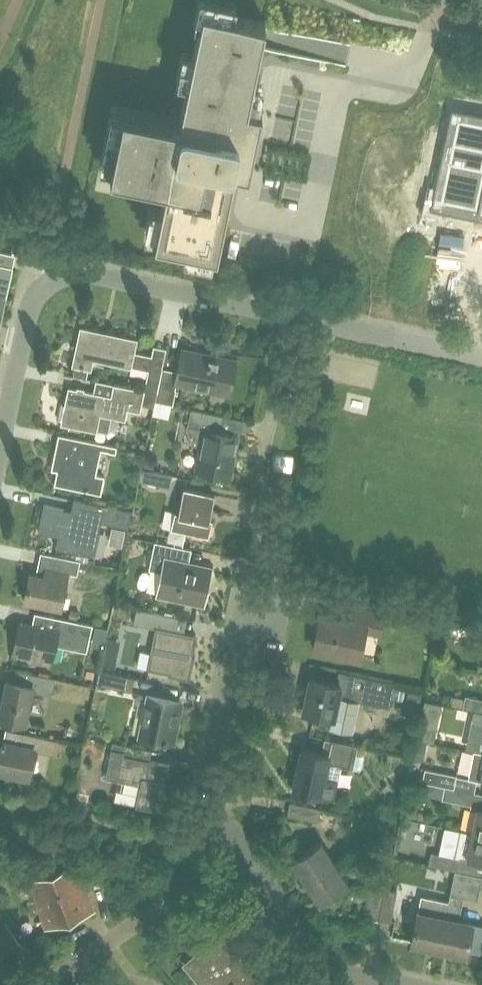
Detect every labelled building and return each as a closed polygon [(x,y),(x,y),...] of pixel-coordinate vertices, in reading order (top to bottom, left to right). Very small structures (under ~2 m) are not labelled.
[(204,8),(180,120),(123,108),(110,170),(166,182),(161,206),(154,238),(217,251),(235,167),(249,170),(262,107),(247,104),(264,21),(204,8)] [(430,208),(437,210),(437,206),(481,216),(481,114),(451,107),(430,208)] [(11,253),(0,251),(0,295),(2,295),(11,253)] [(131,366),(135,350),(137,339),(81,327),(73,364),(91,368),(93,358),(131,366)] [(179,371),(177,382),(178,382),(229,393),(236,359),(184,349),(179,371)] [(157,392),(162,367),(163,363),(151,361),(145,389),(157,392)] [(157,392),(156,400),(173,404),(177,386),(172,385),(175,370),(162,367),(157,392)] [(157,392),(145,389),(114,383),(111,395),(69,386),(61,423),(97,431),(101,414),(126,419),(128,408),(141,411),(142,404),(154,407),(156,400),(157,392)] [(220,431),(223,415),(191,408),(188,424),(187,423),(186,428),(195,444),(201,445),(197,467),(196,467),(195,468),(230,475),(238,435),(220,431)] [(60,459),(55,483),(101,493),(105,475),(96,473),(101,449),(116,452),(117,445),(59,433),(54,458),(60,459)] [(175,475),(148,469),(146,482),(172,487),(175,475)] [(210,518),(215,493),(184,487),(179,511),(175,510),(171,529),(209,537),(213,518),(210,518)] [(133,509),(106,504),(74,497),(72,509),(44,503),(39,531),(59,535),(56,547),(95,555),(102,521),(129,526),(133,509)] [(125,528),(112,525),(109,542),(122,545),(125,528)] [(192,548),(155,541),(149,569),(163,572),(158,594),(203,603),(211,567),(189,562),(192,548)] [(78,574),(81,560),(41,552),(36,574),(30,572),(24,599),(61,607),(68,572),(78,574)] [(384,613),(355,607),(351,622),(321,616),(315,647),(359,656),(359,655),(358,655),(363,628),(380,632),(384,613)] [(197,635),(175,630),(178,616),(137,608),(134,622),(156,627),(147,668),(188,676),(197,635)] [(91,623),(54,616),(52,627),(20,621),(12,656),(15,657),(17,651),(53,658),(56,642),(86,648),(91,623)] [(108,627),(97,625),(92,644),(104,647),(108,627)] [(134,676),(100,669),(97,683),(131,690),(134,676)] [(55,677),(21,670),(18,682),(7,679),(0,715),(0,717),(25,722),(32,690),(52,694),(55,677)] [(385,704),(390,681),(347,672),(344,687),(340,687),(341,684),(311,677),(304,710),(333,716),(330,728),(352,732),(359,700),(379,705),(380,702),(385,704)] [(406,689),(394,686),(392,697),(404,700),(406,689)] [(423,692),(417,690),(409,689),(406,705),(412,707),(419,708),(420,708),(423,692)] [(183,701),(172,699),(147,693),(139,734),(174,742),(183,701)] [(474,709),(481,711),(481,698),(467,695),(464,707),(474,709)] [(442,703),(426,700),(418,736),(435,739),(442,703)] [(57,739),(26,732),(24,744),(0,739),(0,771),(28,777),(34,750),(54,754),(57,739)] [(339,780),(342,765),(353,767),(356,754),(358,745),(325,738),(322,752),(302,748),(293,788),(333,797),(336,780),(339,780)] [(150,760),(152,750),(113,742),(106,776),(140,783),(136,804),(160,809),(170,764),(150,760)] [(358,745),(356,754),(366,756),(368,747),(358,745)] [(474,750),(469,777),(481,780),(481,752),(474,750)] [(424,780),(445,785),(458,787),(460,776),(426,768),(424,780)] [(477,791),(458,787),(445,785),(442,798),(474,805),(477,791)] [(318,821),(321,808),(291,801),(288,814),(318,821)] [(481,833),(481,808),(477,807),(472,831),(481,833)] [(472,831),(461,829),(455,855),(461,856),(461,855),(467,856),(481,859),(481,833),(472,831)] [(306,881),(336,861),(321,840),(305,850),(301,843),(297,842),(289,847),(289,851),(293,858),(292,859),(306,881)] [(455,869),(458,869),(461,856),(455,855),(428,850),(425,862),(455,869)] [(336,861),(306,881),(320,902),(350,883),(336,861)] [(30,880),(46,927),(95,909),(77,863),(30,880)] [(480,887),(481,887),(481,874),(458,869),(455,869),(450,892),(464,895),(464,896),(478,899),(480,887)] [(379,918),(385,888),(372,885),(366,915),(379,918)] [(385,888),(379,918),(391,921),(398,890),(385,888)] [(459,918),(464,896),(464,895),(450,892),(446,915),(439,947),(467,953),(473,921),(459,918)] [(338,919),(339,912),(339,911),(334,906),(327,905),(327,910),(326,918),(331,918),(338,919)] [(439,947),(446,915),(418,910),(411,941),(439,947)] [(259,974),(265,968),(224,918),(211,929),(217,937),(186,962),(205,984),(268,984),(259,974)] [(0,928),(0,975),(2,977),(31,951),(6,922),(0,928)]
